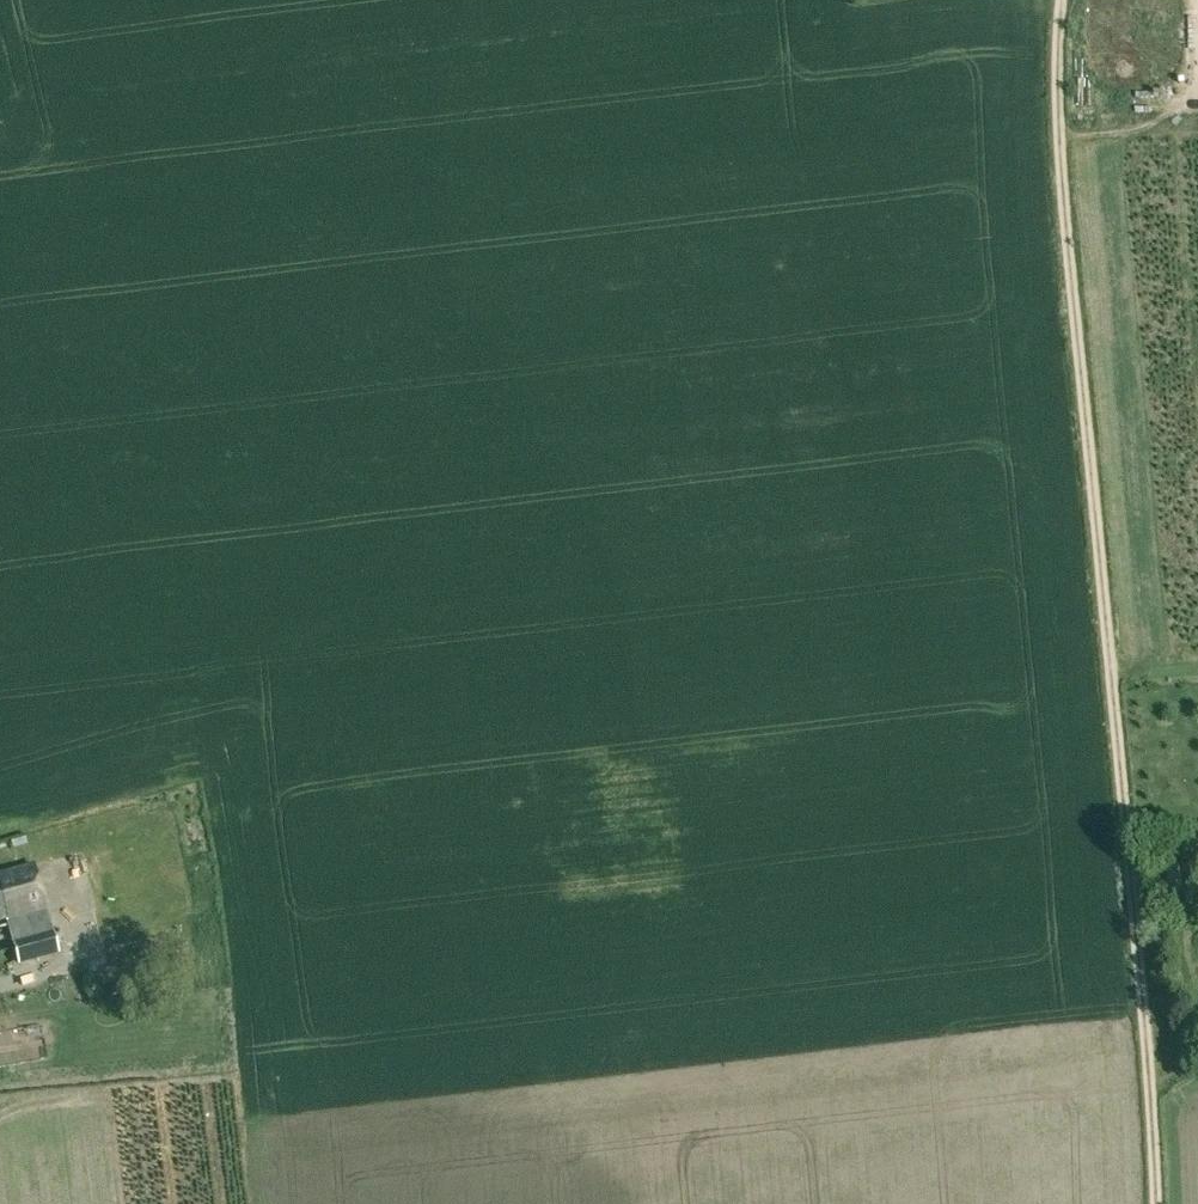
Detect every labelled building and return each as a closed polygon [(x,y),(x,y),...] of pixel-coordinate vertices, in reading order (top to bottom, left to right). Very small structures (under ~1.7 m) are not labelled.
[(7,922),(46,911),(33,865),(0,874),(0,921),(6,919),(7,922)] [(46,911),(7,922),(18,964),(59,953),(46,911)]
